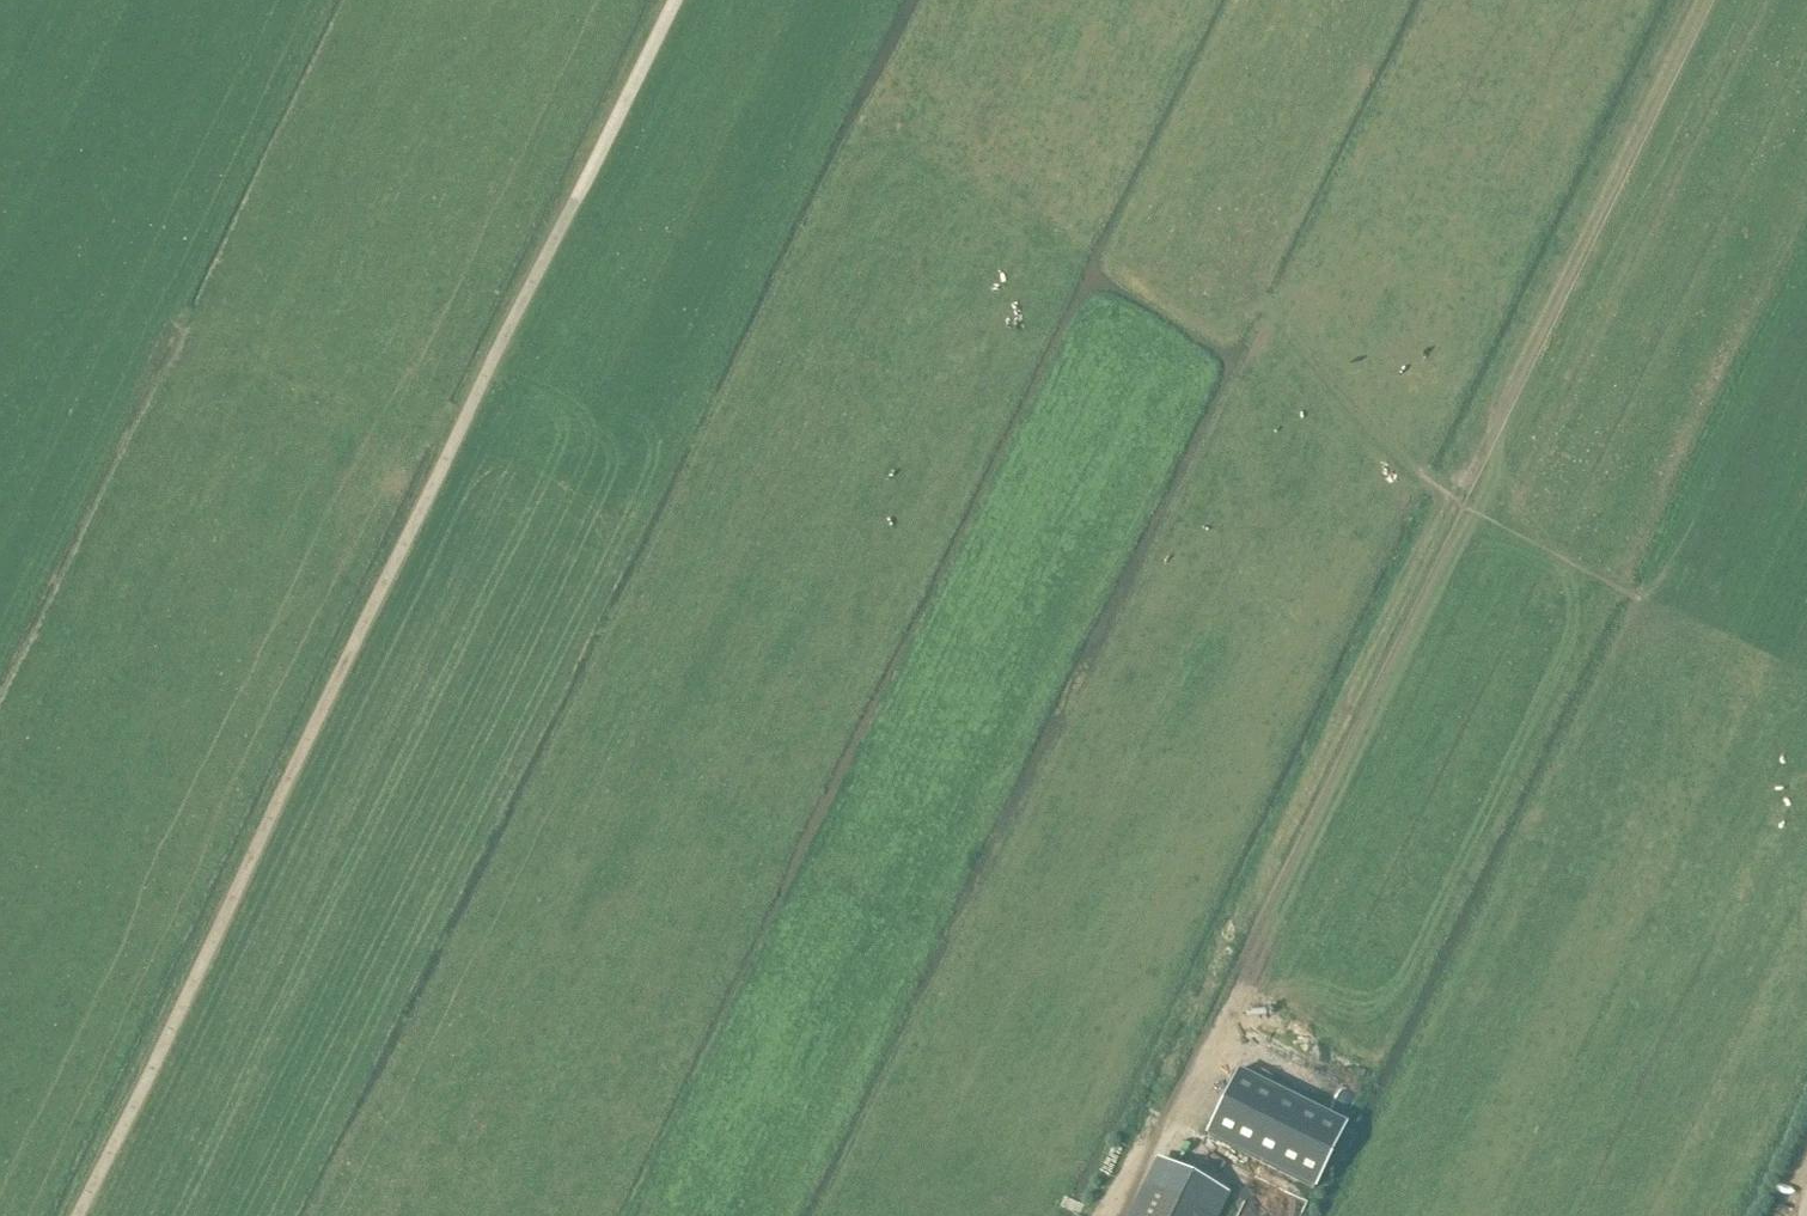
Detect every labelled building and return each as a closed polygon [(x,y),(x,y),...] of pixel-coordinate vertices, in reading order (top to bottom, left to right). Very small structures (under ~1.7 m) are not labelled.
[(1238,1071),(1206,1136),(1314,1188),(1346,1124),(1238,1071)] [(1227,1190),(1160,1158),(1131,1215),(1214,1215),(1227,1190)]
